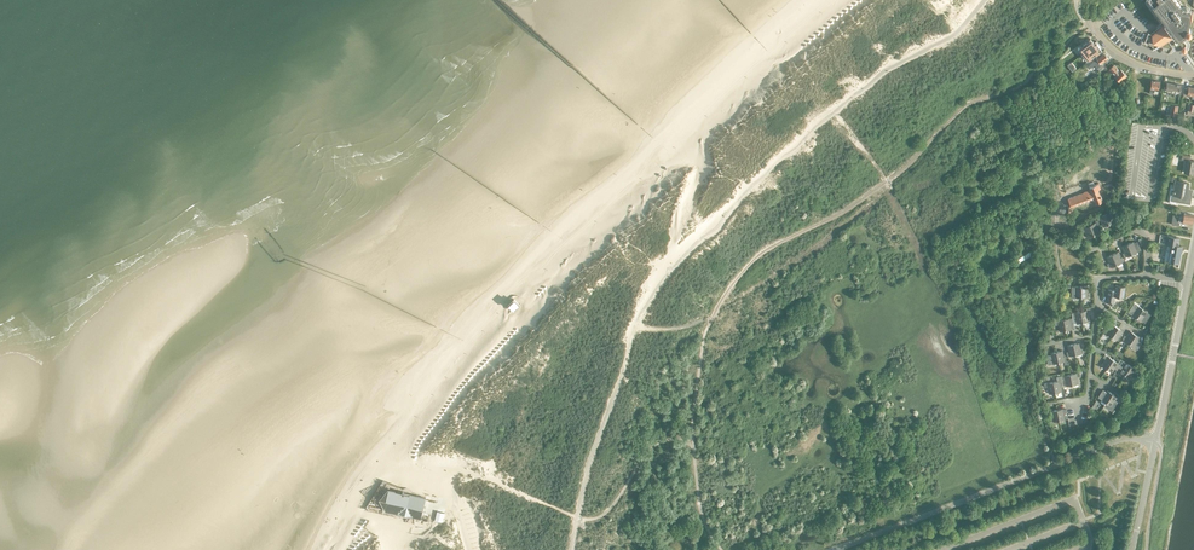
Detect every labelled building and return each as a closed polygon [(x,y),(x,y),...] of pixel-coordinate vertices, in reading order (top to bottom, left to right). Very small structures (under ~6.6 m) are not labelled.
[(1153,43),(1160,45),(1166,41),(1174,37),(1174,36),(1176,35),(1179,39),(1173,43),(1176,46),(1181,42),(1179,40),(1186,35),(1184,33),(1185,32),(1186,33),(1188,32),(1189,32),(1190,30),(1190,29),(1189,28),(1187,27),(1189,18),(1192,19),(1192,20),(1193,20),(1193,12),(1193,10),(1182,9),(1177,3),(1174,0),(1149,0),(1165,21),(1163,22),(1165,21),(1166,23),(1164,24),(1165,24),(1152,36),(1153,43)] [(1094,43),(1090,39),(1079,47),(1077,48),(1087,60),(1101,50),(1099,47),(1100,46),(1096,41),(1094,43)] [(1101,64),(1108,58),(1104,53),(1102,54),(1101,52),(1085,64),(1089,69),(1094,65),(1097,68),(1102,65),(1101,64)] [(1071,63),(1067,66),(1072,72),(1076,69),(1071,63)] [(1120,82),(1126,76),(1120,69),(1119,70),(1114,64),(1109,69),(1114,74),(1114,75),(1120,82)] [(1100,77),(1108,68),(1106,66),(1098,74),(1100,77)] [(1159,81),(1151,80),(1150,88),(1149,93),(1154,94),(1154,93),(1157,94),(1158,88),(1159,81)] [(1179,92),(1180,85),(1167,82),(1165,90),(1179,92)] [(1188,86),(1188,89),(1184,88),(1183,96),(1187,96),(1187,94),(1188,94),(1188,96),(1192,96),(1191,99),(1193,99),(1193,87),(1188,86)] [(1176,116),(1178,106),(1171,105),(1169,116),(1176,116)] [(1190,160),(1191,156),(1182,154),(1181,159),(1186,160),(1184,172),(1193,174),(1193,170),(1193,161),(1190,160)] [(1169,203),(1175,204),(1176,201),(1189,203),(1191,193),(1188,192),(1189,184),(1186,183),(1186,182),(1175,180),(1173,195),(1171,195),(1169,203)] [(1083,193),(1068,199),(1070,205),(1071,207),(1078,204),(1093,198),(1095,204),(1102,201),(1098,189),(1100,189),(1098,183),(1094,185),(1093,181),(1087,183),(1090,190),(1083,192),(1083,193)] [(1105,214),(1109,224),(1114,221),(1112,215),(1114,214),(1113,211),(1105,214)] [(1192,223),(1193,215),(1184,213),(1183,217),(1179,216),(1176,216),(1176,215),(1173,215),(1171,224),(1178,225),(1179,221),(1192,223)] [(1109,224),(1105,214),(1096,218),(1097,220),(1098,221),(1100,220),(1103,226),(1109,224)] [(1096,222),(1089,225),(1094,235),(1099,233),(1096,226),(1099,225),(1098,222),(1096,222)] [(1094,235),(1089,225),(1081,229),(1082,232),(1085,231),(1088,238),(1094,235)] [(1167,244),(1178,246),(1179,238),(1160,234),(1158,243),(1167,244)] [(1133,242),(1127,244),(1132,254),(1139,251),(1141,250),(1137,241),(1133,243),(1133,242)] [(1033,252),(1040,248),(1037,243),(1014,256),(1017,262),(1033,253),(1033,252)] [(1132,254),(1127,244),(1122,247),(1124,253),(1122,253),(1124,257),(1132,254)] [(1178,246),(1167,244),(1166,251),(1170,252),(1168,262),(1179,264),(1182,247),(1178,246)] [(1112,255),(1116,265),(1124,262),(1122,258),(1120,258),(1117,252),(1112,255)] [(1116,265),(1112,255),(1106,257),(1109,263),(1107,264),(1108,268),(1116,265)] [(1005,262),(994,270),(998,277),(1010,269),(1005,262)] [(1123,297),(1125,286),(1115,285),(1114,290),(1108,289),(1106,302),(1110,305),(1112,306),(1113,306),(1114,296),(1123,297)] [(1071,298),(1081,297),(1081,286),(1075,286),(1075,288),(1071,288),(1071,298)] [(1087,286),(1081,286),(1081,297),(1089,297),(1089,293),(1087,293),(1087,286)] [(514,299),(508,304),(514,311),(517,308),(519,305),(514,299)] [(1142,309),(1137,305),(1134,303),(1128,312),(1136,318),(1142,309)] [(1091,313),(1090,308),(1086,309),(1086,310),(1080,311),(1083,322),(1088,321),(1087,314),(1091,313)] [(1142,309),(1136,318),(1144,323),(1150,314),(1142,309)] [(1080,311),(1071,313),(1073,323),(1076,323),(1083,322),(1080,311)] [(1072,318),(1063,319),(1065,330),(1074,329),(1072,318)] [(1065,330),(1063,319),(1054,321),(1055,325),(1058,324),(1059,331),(1065,330)] [(1111,323),(1107,329),(1105,332),(1111,337),(1117,328),(1112,324),(1111,323)] [(1117,328),(1111,337),(1118,341),(1120,338),(1122,335),(1120,334),(1122,331),(1117,328)] [(1129,344),(1135,335),(1130,331),(1126,337),(1125,336),(1122,339),(1129,344)] [(1135,335),(1129,344),(1136,348),(1137,349),(1141,343),(1138,341),(1140,338),(1135,335)] [(1073,344),(1075,355),(1083,353),(1082,349),(1080,349),(1079,343),(1073,344)] [(1075,355),(1073,344),(1067,345),(1068,352),(1066,352),(1067,356),(1075,355)] [(1062,351),(1056,352),(1058,363),(1064,361),(1066,361),(1065,357),(1063,357),(1062,351)] [(1050,355),(1046,356),(1048,365),(1050,364),(1058,363),(1056,352),(1050,353),(1050,355)] [(1106,369),(1112,360),(1105,354),(1102,358),(1105,359),(1101,365),(1106,369)] [(1119,359),(1117,363),(1120,365),(1118,368),(1116,370),(1119,372),(1124,375),(1130,366),(1122,361),(1119,359)] [(1112,360),(1106,369),(1111,372),(1114,369),(1116,370),(1118,368),(1120,365),(1117,363),(1112,360)] [(1130,366),(1124,375),(1129,379),(1133,373),(1135,374),(1138,371),(1130,366)] [(1070,374),(1072,385),(1078,384),(1077,377),(1080,376),(1079,372),(1070,374)] [(1072,385),(1070,374),(1061,376),(1062,380),(1064,380),(1066,386),(1072,385)] [(1057,381),(1053,382),(1055,393),(1061,392),(1060,388),(1063,387),(1063,384),(1062,380),(1061,376),(1058,376),(1056,377),(1057,381)] [(1055,393),(1053,382),(1043,384),(1044,388),(1047,387),(1048,394),(1055,393)] [(1102,390),(1097,397),(1101,399),(1100,400),(1101,400),(1100,401),(1100,402),(1101,403),(1104,405),(1106,403),(1112,394),(1106,390),(1105,392),(1102,390)] [(1104,405),(1104,406),(1112,411),(1117,402),(1114,401),(1117,397),(1112,394),(1106,403),(1104,405)] [(1063,409),(1057,410),(1059,421),(1068,419),(1066,410),(1063,410),(1063,409)] [(1059,421),(1057,410),(1050,411),(1051,418),(1050,418),(1051,423),(1059,421)] [(388,489),(386,499),(388,500),(386,510),(413,516),(420,518),(425,498),(410,494),(409,495),(404,494),(404,491),(402,491),(402,492),(388,489)] [(436,517),(435,521),(442,522),(444,513),(441,512),(439,511),(437,511),(437,513),(436,517)] [(413,542),(421,529),(417,527),(410,540),(413,542)]
